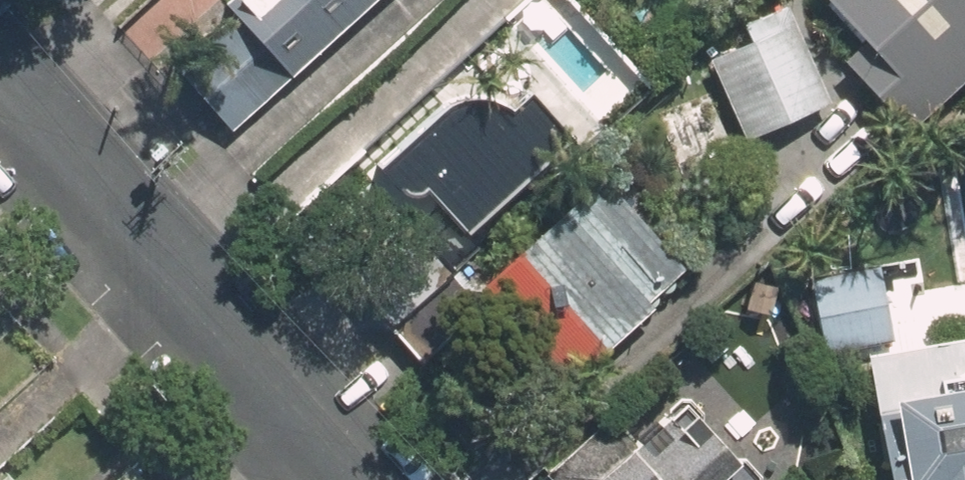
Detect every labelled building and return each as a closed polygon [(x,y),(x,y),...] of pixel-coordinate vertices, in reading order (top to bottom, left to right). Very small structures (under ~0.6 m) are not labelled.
[(169,58),(232,129),(291,75),(320,107),(358,73),(328,40),(373,0),(233,0),(169,58)] [(859,48),(839,66),(906,138),(964,84),(964,0),(815,0),(859,48)] [(702,50),(744,144),(829,107),(787,12),(702,50)] [(451,251),(570,144),(497,63),(377,170),(451,251)] [(735,157),(708,90),(647,117),(676,183),(735,157)] [(640,300),(676,267),(594,177),(470,289),(456,273),(395,330),(424,362),(485,307),(561,389),(648,309),(640,300)] [(402,224),(346,274),(391,324),(448,273),(402,224)] [(807,278),(820,351),(889,340),(877,266),(807,278)] [(955,318),(898,327),(901,348),(866,353),(887,479),(964,479),(964,338),(958,339),(955,318)] [(545,479),(753,479),(735,459),(727,466),(695,430),(702,423),(683,402),(659,424),(636,398),(545,479)] [(133,463),(114,479),(149,479),(133,463)]
